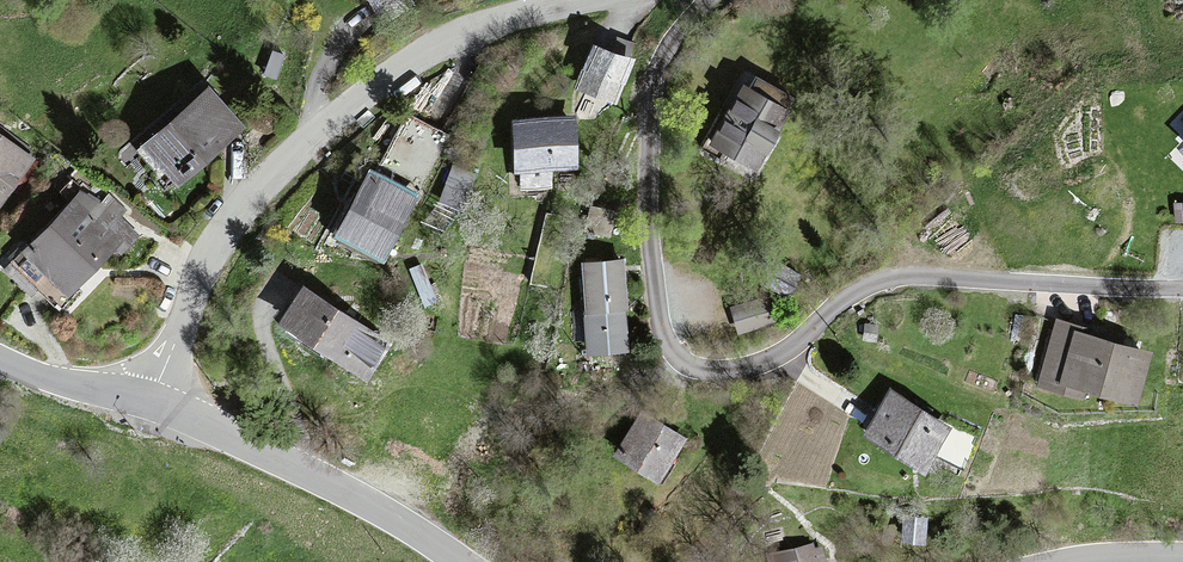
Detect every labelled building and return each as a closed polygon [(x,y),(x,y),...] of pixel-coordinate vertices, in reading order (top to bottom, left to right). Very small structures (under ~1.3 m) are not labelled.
[(632,58),(589,44),(574,89),(617,103),(632,58)] [(779,111),(734,86),(703,142),(747,167),(779,111)] [(239,133),(204,92),(139,148),(174,189),(239,133)] [(405,112),(371,175),(413,197),(447,134),(405,112)] [(567,118),(505,122),(509,171),(570,167),(567,118)] [(0,142),(0,202),(28,162),(0,142)] [(411,198),(362,172),(327,237),(377,263),(411,198)] [(123,213),(107,197),(94,210),(77,194),(11,257),(31,277),(35,273),(59,297),(110,248),(116,255),(134,237),(116,219),(123,213)] [(530,282),(547,286),(563,216),(547,212),(530,282)] [(616,262),(577,265),(585,354),(624,350),(616,262)] [(778,262),(765,284),(787,293),(798,274),(778,262)] [(382,348),(294,290),(271,325),(359,383),(382,348)] [(732,307),(739,330),(773,321),(767,297),(732,307)] [(1073,335),(1075,328),(1051,321),(1035,380),(1124,405),(1139,353),(1073,335)] [(940,430),(885,393),(856,435),(911,472),(940,430)] [(677,440),(634,414),(608,455),(650,482),(677,440)] [(812,547),(773,557),(774,561),(823,561),(820,552),(813,553),(812,547)]
